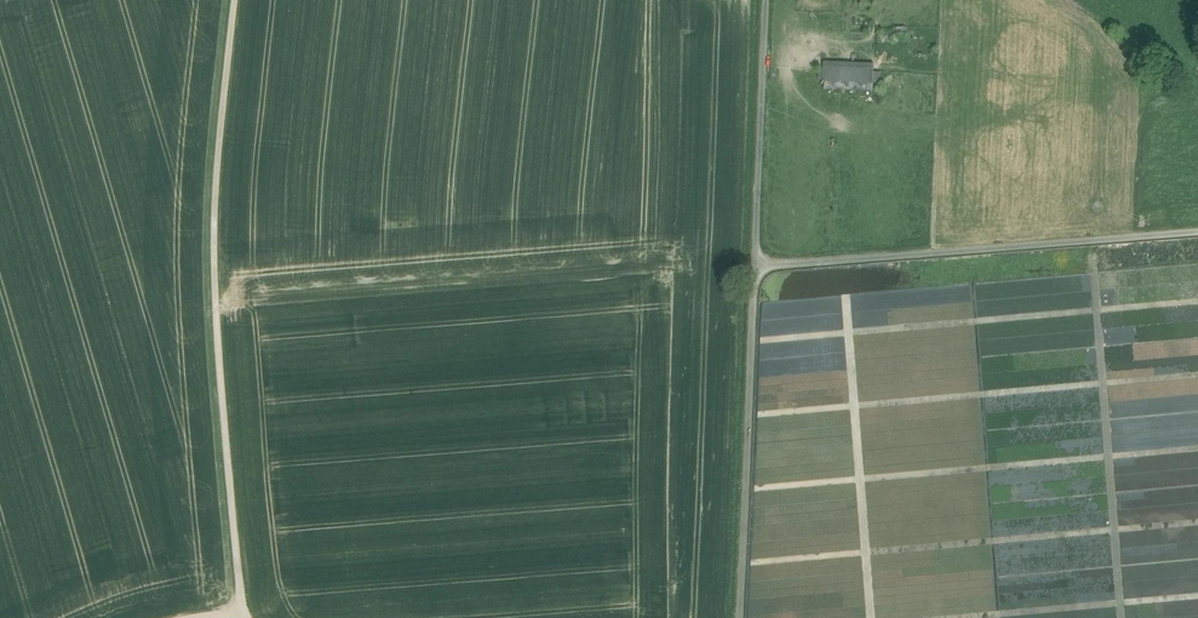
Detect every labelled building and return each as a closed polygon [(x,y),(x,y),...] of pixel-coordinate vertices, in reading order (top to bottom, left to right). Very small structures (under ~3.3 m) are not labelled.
[(880,71),(819,70),(818,80),(824,80),(824,89),(872,91),(872,82),(880,82),(880,71)]
